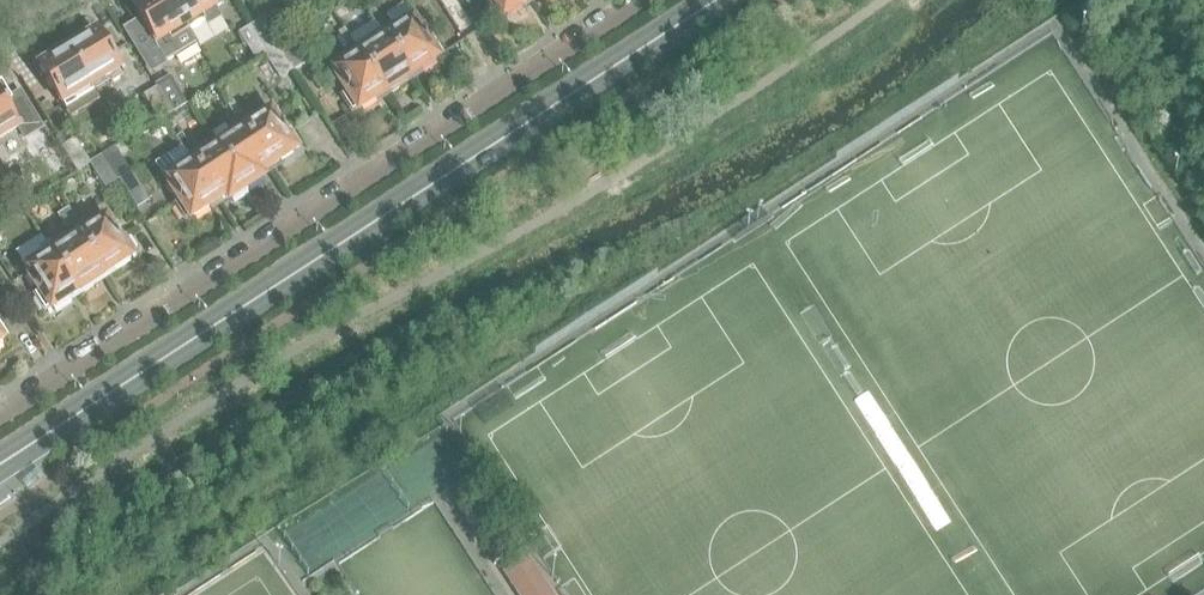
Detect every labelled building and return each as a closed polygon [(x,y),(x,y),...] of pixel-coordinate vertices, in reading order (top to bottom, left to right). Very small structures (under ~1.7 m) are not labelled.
[(190,33),(169,0),(141,0),(141,2),(143,5),(135,10),(165,57),(173,52),(176,57),(196,44),(190,33)] [(224,0),(169,0),(190,33),(205,23),(208,28),(223,19),(216,9),(226,3),(224,0)] [(489,1),(486,3),(497,20),(503,16),(503,18),(531,0),(488,0),(489,1)] [(313,25),(334,12),(335,12),(330,4),(308,17),(313,25)] [(383,24),(375,11),(369,14),(379,27),(383,24)] [(379,27),(369,14),(365,17),(373,30),(379,27)] [(442,55),(432,39),(429,42),(412,16),(393,28),(391,29),(390,26),(381,31),(411,77),(438,60),(437,59),(442,55)] [(282,46),(266,20),(252,28),(268,55),(278,49),(282,46)] [(268,55),(252,28),(241,35),(257,62),(266,56),(268,55)] [(353,43),(346,30),(339,34),(347,47),(353,43)] [(411,77),(381,31),(356,48),(387,95),(388,94),(392,95),(400,89),(401,86),(412,79),(411,77)] [(124,77),(114,61),(120,57),(112,44),(106,48),(97,33),(85,39),(83,35),(65,46),(92,89),(108,79),(111,84),(124,77)] [(306,66),(291,40),(282,46),(278,49),(293,74),(306,66)] [(92,89),(65,46),(48,56),(50,61),(39,68),(66,112),(78,105),(75,99),(92,89)] [(387,95),(356,48),(347,54),(348,56),(348,57),(348,58),(329,70),(344,94),(341,96),(352,114),(357,110),(358,112),(384,95),(385,96),(387,95)] [(293,74),(278,49),(268,55),(266,56),(281,81),(293,74)] [(185,107),(169,81),(157,89),(173,114),(185,107)] [(22,99),(11,105),(1,88),(0,89),(0,141),(18,130),(24,139),(40,130),(22,99)] [(173,114),(157,89),(144,97),(160,122),(173,114)] [(241,114),(234,102),(228,106),(235,118),(241,114)] [(301,144),(288,124),(284,126),(273,108),(242,128),(269,169),(300,150),(298,147),(301,144)] [(269,169),(242,128),(217,143),(248,190),(264,179),(261,175),(269,169)] [(190,148),(182,135),(177,139),(182,147),(185,152),(190,148)] [(90,164),(75,140),(63,148),(78,172),(89,165),(90,164)] [(248,190),(217,143),(191,161),(219,203),(226,198),(229,202),(248,190)] [(219,203),(191,161),(185,152),(182,147),(169,156),(176,170),(161,180),(174,200),(170,202),(182,221),(186,218),(188,222),(219,203)] [(131,174),(115,148),(102,157),(117,182),(131,174)] [(2,149),(0,151),(0,159),(4,166),(10,163),(2,149)] [(117,182),(102,157),(90,164),(89,165),(104,190),(117,182)] [(0,209),(0,216),(2,220),(15,212),(10,203),(0,209)] [(77,222),(69,209),(63,212),(72,225),(77,222)] [(72,225),(63,212),(58,216),(66,229),(72,225)] [(135,254),(109,212),(89,225),(88,225),(87,225),(86,223),(75,230),(105,276),(131,259),(130,257),(135,254)] [(105,276),(75,230),(49,247),(80,294),(81,293),(85,293),(93,288),(94,284),(105,277),(105,276)] [(80,294),(49,247),(22,264),(24,268),(22,269),(37,292),(34,294),(45,312),(51,309),(51,310),(78,293),(79,294),(80,294)] [(503,574),(517,594),(553,594),(529,558),(503,574)]
